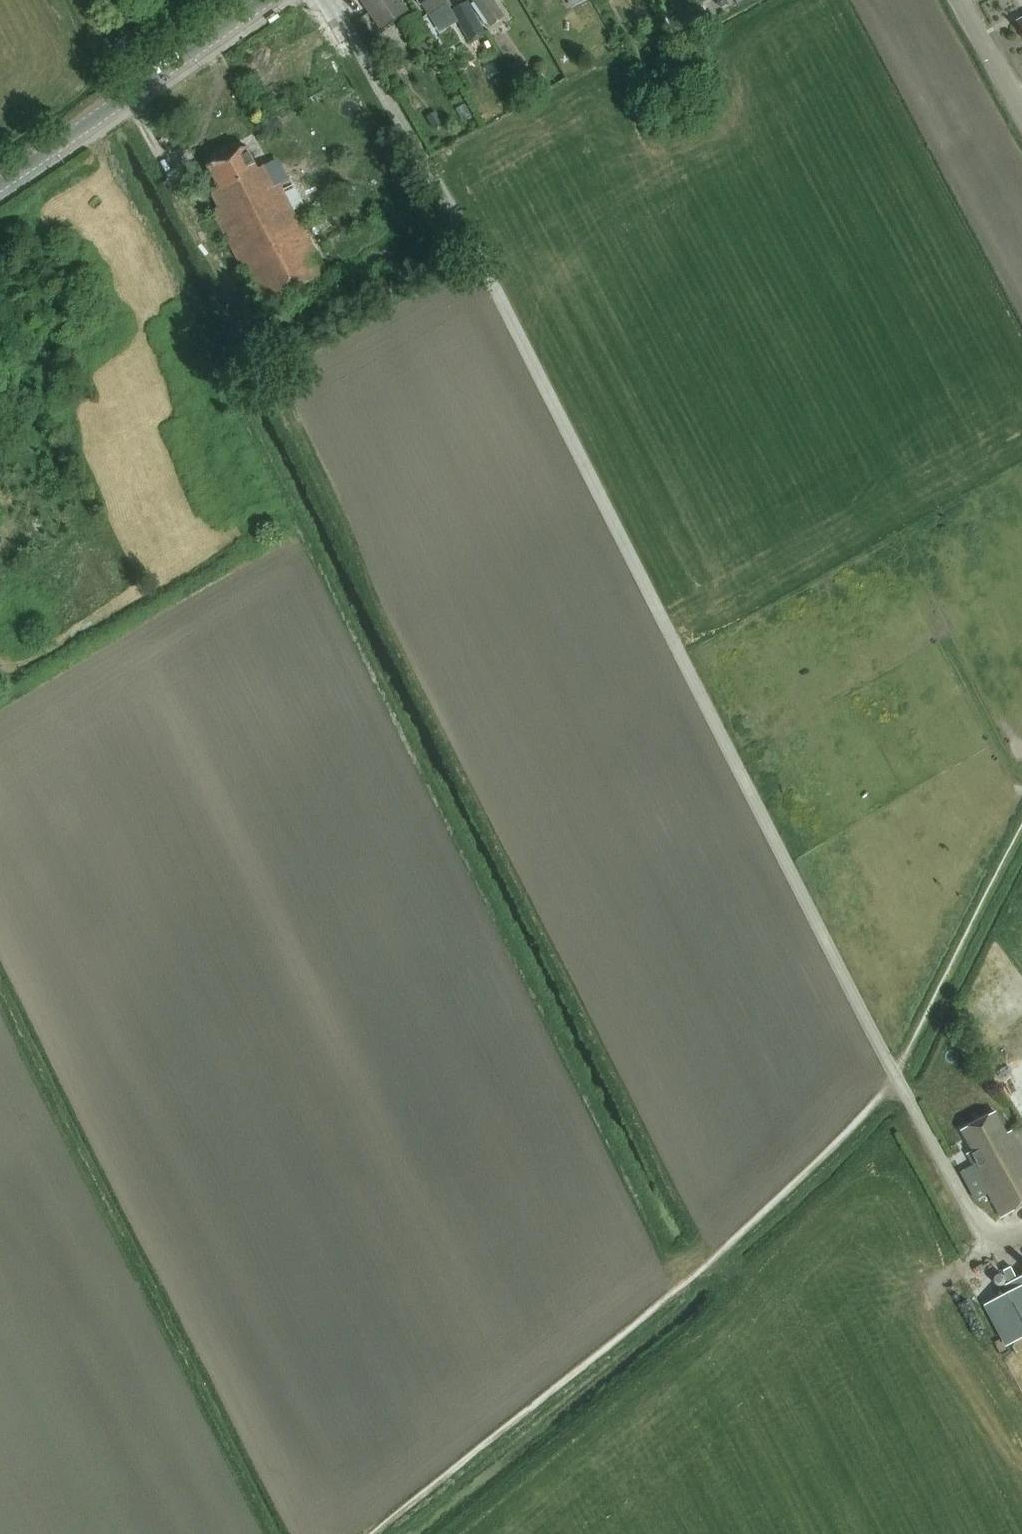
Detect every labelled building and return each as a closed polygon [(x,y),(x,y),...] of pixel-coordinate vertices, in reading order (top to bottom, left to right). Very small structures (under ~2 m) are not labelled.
[(409,12),(401,0),(366,0),(373,10),(370,12),(382,30),(409,12)] [(429,14),(443,5),(450,0),(419,0),(429,14)] [(505,17),(493,0),(472,0),(491,27),(505,17)] [(715,7),(722,10),(728,7),(728,0),(715,0),(715,7)] [(469,2),(452,12),(469,41),(485,32),(469,2)] [(695,16),(674,26),(680,38),(701,28),(695,16)] [(425,43),(417,48),(421,55),(429,49),(425,43)] [(521,67),(511,73),(518,86),(529,80),(521,67)] [(440,118),(431,123),(434,130),(443,124),(440,118)] [(261,307),(326,274),(281,184),(275,187),(264,166),(258,170),(247,148),(208,167),(219,190),(211,194),(219,208),(213,211),(261,307)] [(963,1133),(974,1153),(968,1156),(1002,1220),(1021,1210),(1021,1153),(1011,1133),(1007,1135),(996,1115),(963,1133)] [(1012,1267),(1004,1272),(1011,1286),(1019,1282),(1012,1267)] [(988,1308),(1009,1348),(1021,1342),(1021,1281),(1019,1282),(1011,1286),(1008,1288),(1011,1295),(988,1308)]
